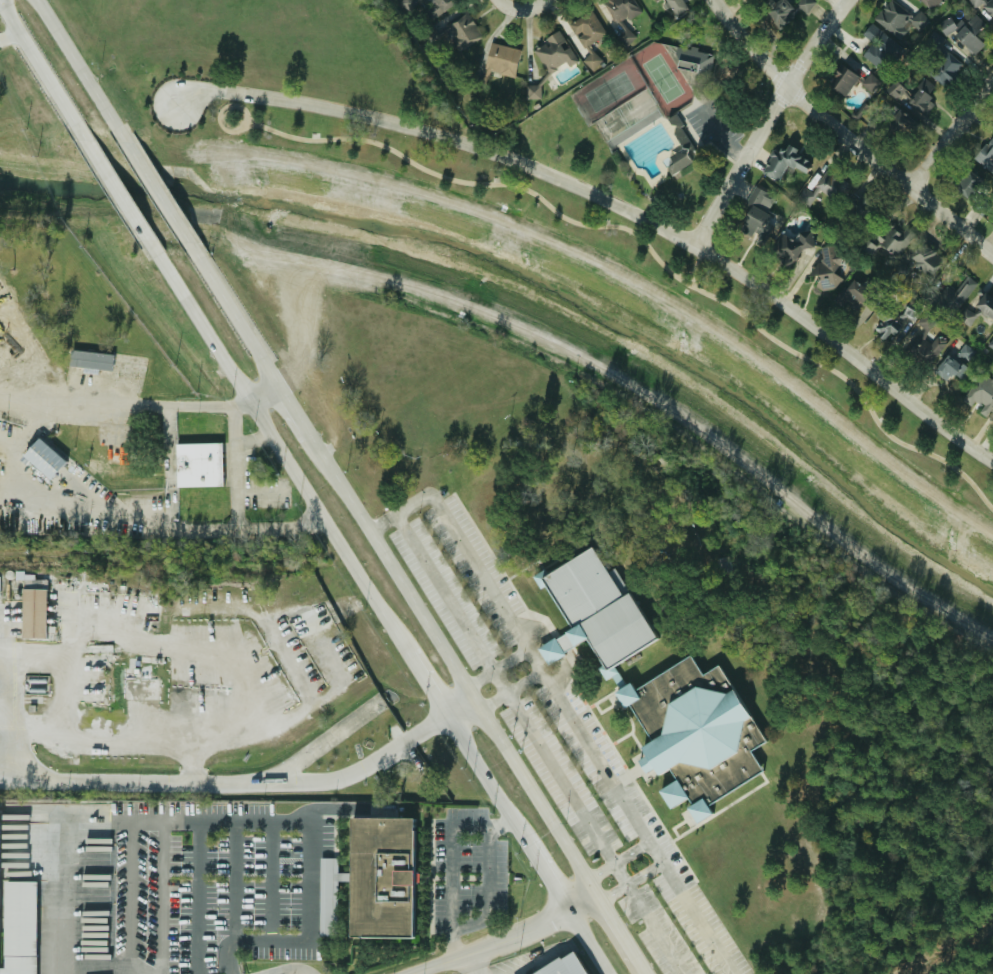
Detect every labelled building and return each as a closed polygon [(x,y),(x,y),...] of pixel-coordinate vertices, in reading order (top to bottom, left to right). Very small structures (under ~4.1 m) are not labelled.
[(456,2),(455,0),(400,0),(406,11),(418,4),(428,20),(456,2)] [(632,0),(604,0),(601,2),(618,27),(640,11),(632,0)] [(674,17),(686,9),(680,0),(662,0),(674,17)] [(784,0),(771,0),(760,10),(774,26),(792,9),(784,0)] [(812,4),(808,0),(798,0),(795,3),(803,12),(812,4)] [(909,25),(919,32),(928,19),(915,9),(910,15),(891,0),(886,0),(872,19),(898,39),(909,25)] [(931,11),(942,0),(919,0),(931,11)] [(984,0),(967,0),(972,8),(984,0)] [(992,21),(992,0),(988,0),(981,6),(992,21)] [(582,47),(604,35),(591,10),(568,23),(582,47)] [(455,49),(479,39),(469,14),(430,31),(434,40),(449,34),(455,49)] [(973,35),(983,25),(973,14),(952,34),(971,55),(982,44),(973,35)] [(904,49),(869,24),(861,35),(871,42),(861,56),(886,74),(904,49)] [(616,37),(623,46),(633,38),(625,29),(616,37)] [(574,60),(558,32),(531,48),(548,76),(574,60)] [(519,49),(488,42),(481,78),(471,76),(469,89),(482,92),(486,72),(513,77),(519,49)] [(673,71),(709,74),(711,51),(675,48),(673,71)] [(962,68),(944,50),(925,69),(943,87),(962,68)] [(857,78),(839,65),(824,85),(842,98),(857,78)] [(879,82),(869,73),(860,83),(869,92),(879,82)] [(939,91),(923,78),(905,100),(921,113),(939,91)] [(894,99),(903,90),(894,82),(886,91),(894,99)] [(932,102),(929,123),(947,125),(950,105),(932,102)] [(834,141),(845,128),(824,111),(816,120),(826,128),(822,132),(834,141)] [(910,116),(888,112),(883,137),(905,141),(910,116)] [(694,149),(673,115),(664,120),(681,148),(663,159),(672,174),(693,161),(687,153),(694,149)] [(991,133),(970,156),(992,177),(992,135),(991,133)] [(771,149),(759,173),(776,181),(784,165),(804,174),(811,159),(784,146),(780,154),(771,149)] [(849,184),(823,168),(809,192),(802,188),(795,200),(807,207),(817,190),(838,202),(849,184)] [(951,186),(966,200),(983,182),(967,168),(951,186)] [(769,216),(764,213),(772,196),(754,188),(735,230),(758,240),(769,216)] [(859,226),(876,206),(862,194),(856,200),(851,196),(840,209),(859,226)] [(904,226),(899,234),(887,225),(874,242),(895,258),(914,234),(904,226)] [(797,229),(791,240),(780,234),(768,254),(793,268),(811,237),(797,229)] [(942,260),(920,242),(905,261),(927,279),(942,260)] [(816,247),(817,291),(839,290),(837,246),(816,247)] [(975,282),(964,274),(953,291),(944,284),(938,293),(928,286),(919,300),(949,320),(975,282)] [(870,309),(872,284),(843,283),(841,307),(870,309)] [(967,328),(977,312),(992,321),(992,299),(976,288),(956,320),(967,328)] [(902,312),(912,319),(918,311),(908,304),(902,312)] [(868,326),(884,342),(899,326),(884,310),(868,326)] [(933,323),(924,313),(915,322),(924,331),(933,323)] [(927,368),(945,342),(928,330),(909,356),(927,368)] [(985,345),(992,351),(992,334),(985,345)] [(974,351),(963,343),(955,354),(966,362),(974,351)] [(66,366),(109,370),(110,354),(67,350),(66,366)] [(934,372),(958,387),(969,368),(945,354),(934,372)] [(982,369),(961,399),(983,413),(992,399),(992,377),(982,369)] [(18,457),(47,479),(62,460),(33,438),(18,457)] [(174,485),(220,485),(220,443),(174,443),(174,485)] [(540,575),(568,629),(535,647),(543,662),(587,640),(601,667),(598,669),(604,680),(615,674),(610,664),(654,642),(627,590),(625,592),(613,569),(605,573),(592,548),(540,575)] [(44,637),(44,579),(20,579),(20,637),(44,637)] [(759,778),(761,773),(749,749),(759,744),(719,664),(698,674),(690,657),(631,687),(628,683),(612,691),(619,704),(629,707),(644,736),(642,743),(636,746),(638,752),(636,762),(641,772),(660,777),(664,785),(656,789),(666,809),(681,802),(692,823),(711,814),(706,804),(759,778)] [(410,937),(348,937),(349,820),(410,821),(410,937)] [(329,903),(329,882),(344,882),(344,873),(334,874),(334,858),(317,859),(317,886),(319,886),(320,903),(329,903)] [(36,882),(5,882),(4,973),(36,973),(36,882)] [(574,949),(528,973),(588,973),(574,949)]
